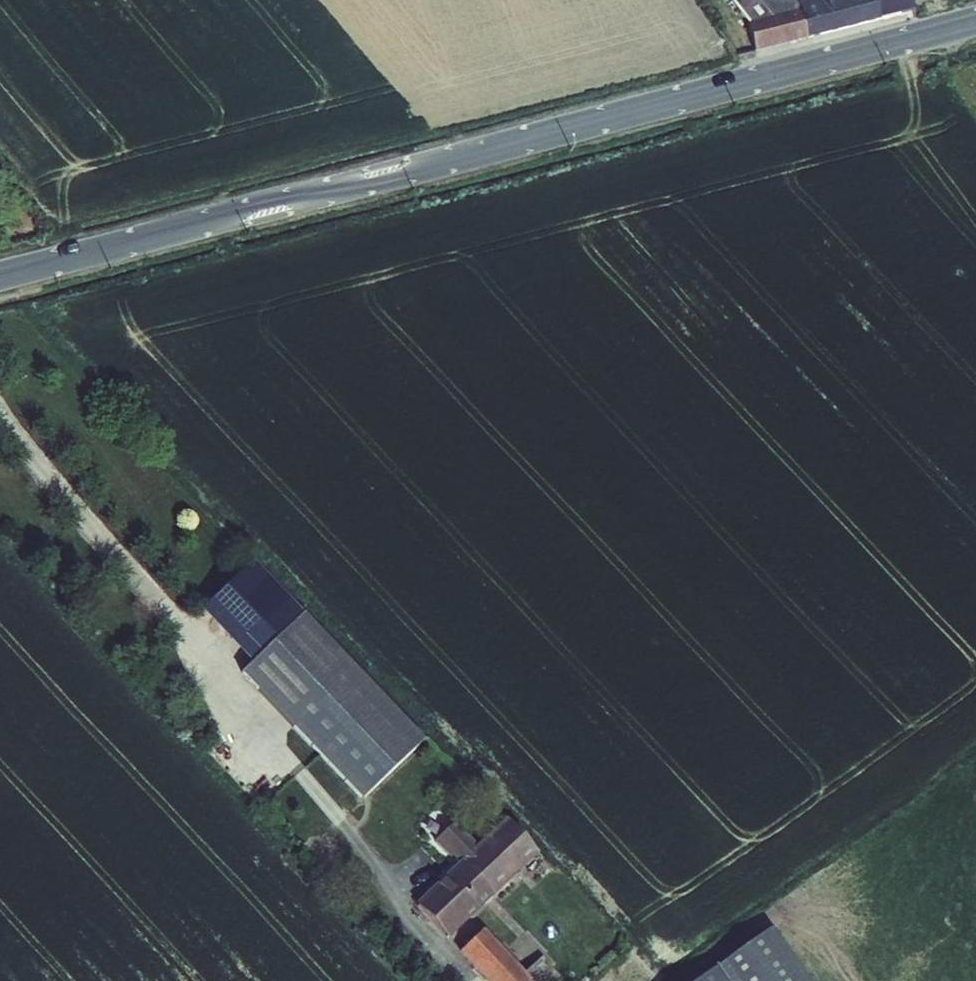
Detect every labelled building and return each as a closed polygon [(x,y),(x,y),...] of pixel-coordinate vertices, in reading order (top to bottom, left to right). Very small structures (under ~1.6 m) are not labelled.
[(770,14),(759,0),(730,0),(746,21),(770,14)] [(754,51),(807,38),(800,8),(793,0),(759,0),(770,14),(746,21),(754,51)] [(800,8),(832,0),(793,0),(800,8)] [(807,38),(880,18),(875,0),(832,0),(800,8),(807,38)] [(880,18),(900,13),(896,0),(875,0),(880,18)] [(241,671),(273,704),(332,642),(303,612),(241,671)] [(273,704),(355,791),(414,729),(332,642),(273,704)] [(355,791),(361,797),(423,738),(414,729),(355,791)] [(416,904),(448,936),(493,893),(494,894),(537,852),(507,817),(478,845),(455,821),(437,837),(460,861),(416,904)] [(485,980),(558,980),(564,975),(542,952),(523,970),(484,927),(457,952),(485,980)] [(695,980),(810,980),(771,927),(695,980)]
